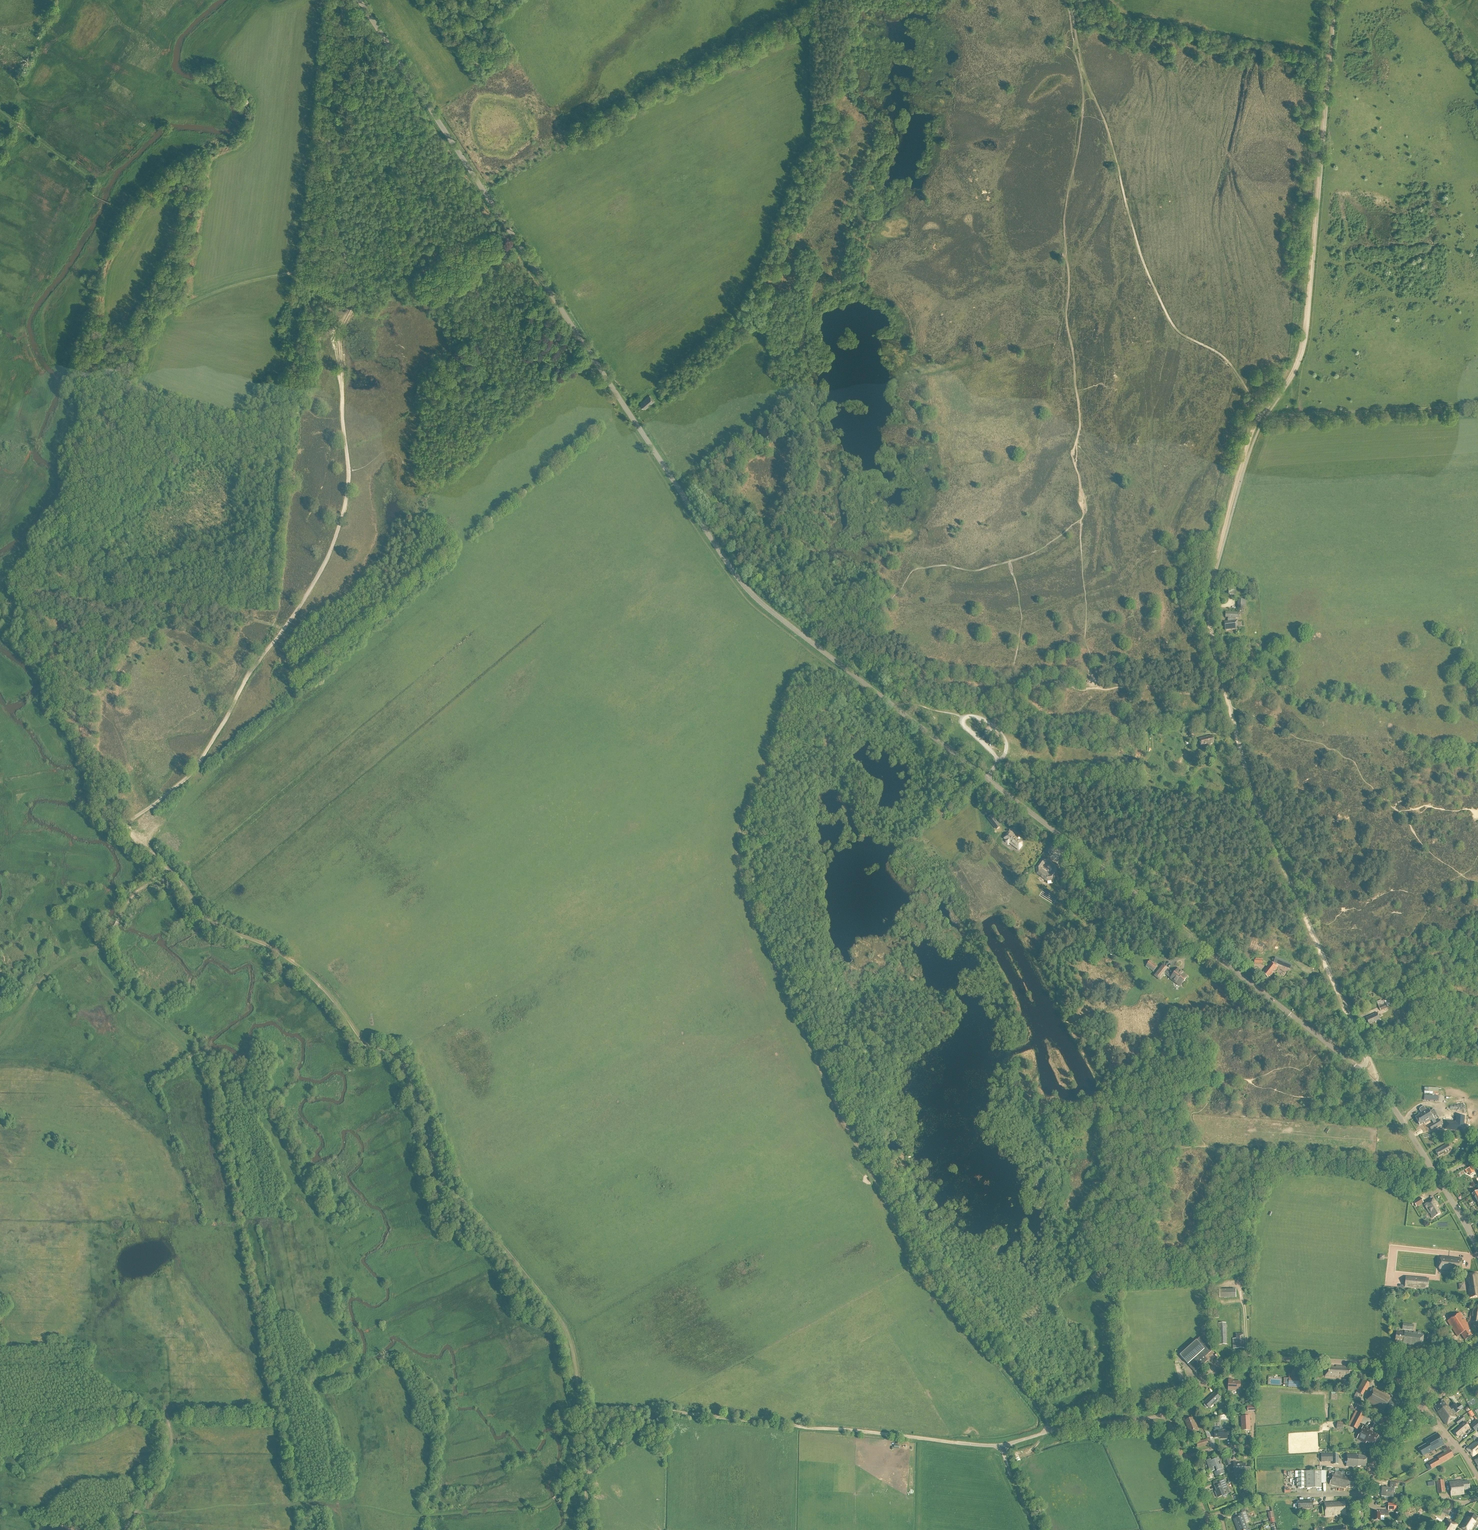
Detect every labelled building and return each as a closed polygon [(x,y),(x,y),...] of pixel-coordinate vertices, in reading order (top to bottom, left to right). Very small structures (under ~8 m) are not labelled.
[(654,401),(649,395),(640,403),(642,404),(641,405),(643,408),(644,407),(645,409),(649,406),(648,405),(650,403),(651,404),(654,401)] [(765,440),(769,437),(764,430),(760,433),(765,440)] [(1238,600),(1237,609),(1246,609),(1246,600),(1238,600)] [(1236,621),(1235,619),(1238,619),(1238,613),(1226,612),(1225,618),(1228,618),(1228,619),(1228,622),(1225,623),(1226,630),(1237,629),(1236,621)] [(1214,743),(1212,736),(1199,739),(1201,749),(1207,747),(1207,746),(1210,746),(1209,744),(1214,743)] [(992,816),(992,815),(992,816),(987,819),(996,830),(1001,827),(992,816)] [(1010,833),(1008,833),(1007,833),(1003,838),(1005,840),(1005,843),(1006,844),(1009,843),(1018,850),(1021,846),(1021,842),(1010,833)] [(1045,851),(1049,854),(1054,847),(1050,844),(1045,851)] [(1042,858),(1036,867),(1037,873),(1045,880),(1052,879),(1058,872),(1057,865),(1048,857),(1042,858)] [(1276,957),(1274,962),(1291,969),(1293,964),(1276,957)] [(1150,961),(1146,966),(1154,972),(1158,966),(1150,961)] [(1278,967),(1271,962),(1262,973),(1267,978),(1268,976),(1270,977),(1273,973),(1274,971),(1275,971),(1278,967)] [(1160,980),(1164,974),(1181,987),(1188,977),(1182,973),(1182,974),(1178,971),(1179,970),(1177,969),(1174,973),(1163,965),(1154,976),(1160,980)] [(1381,1021),(1377,1013),(1373,1014),(1373,1015),(1366,1018),(1369,1025),(1375,1022),(1375,1023),(1381,1021)] [(1098,1092),(1089,1097),(1093,1105),(1102,1100),(1098,1092)] [(1434,1119),(1428,1108),(1418,1114),(1419,1116),(1415,1118),(1419,1125),(1423,1123),(1424,1124),(1434,1119)] [(1445,1126),(1444,1130),(1463,1132),(1465,1116),(1456,1116),(1455,1122),(1448,1122),(1448,1126),(1445,1126)] [(1454,1133),(1449,1136),(1452,1142),(1457,1139),(1454,1133)] [(1445,1155),(1447,1153),(1452,1150),(1448,1143),(1435,1151),(1438,1157),(1444,1153),(1445,1155)] [(1467,1169),(1470,1176),(1475,1173),(1472,1167),(1467,1169)] [(1423,1203),(1420,1198),(1413,1202),(1416,1207),(1423,1203)] [(1434,1199),(1424,1205),(1432,1219),(1440,1214),(1436,1207),(1438,1206),(1434,1199)] [(1462,1259),(1442,1257),(1439,1259),(1438,1268),(1440,1271),(1460,1273),(1462,1259)] [(1090,1277),(1096,1285),(1104,1279),(1099,1271),(1090,1277)] [(1469,1298),(1477,1297),(1477,1281),(1477,1274),(1466,1276),(1467,1282),(1468,1282),(1469,1290),(1468,1290),(1469,1298)] [(1427,1289),(1428,1280),(1407,1278),(1406,1287),(1427,1289)] [(1219,1290),(1220,1298),(1236,1298),(1236,1290),(1219,1290)] [(1471,1307),(1470,1313),(1469,1321),(1467,1323),(1460,1313),(1447,1321),(1457,1337),(1461,1334),(1465,1340),(1473,1335),(1469,1328),(1471,1327),(1472,1325),(1477,1326),(1477,1308),(1471,1307)] [(1227,1344),(1226,1323),(1219,1323),(1220,1345),(1227,1344)] [(1423,1334),(1418,1334),(1418,1332),(1402,1332),(1402,1333),(1396,1332),(1395,1342),(1403,1342),(1402,1345),(1406,1346),(1406,1345),(1408,1345),(1408,1347),(1422,1348),(1423,1334)] [(1244,1348),(1244,1333),(1236,1333),(1237,1338),(1233,1338),(1233,1349),(1244,1348)] [(1180,1355),(1188,1364),(1201,1352),(1205,1357),(1212,1351),(1208,1346),(1211,1343),(1203,1334),(1180,1355)] [(1201,1352),(1188,1364),(1195,1372),(1208,1360),(1205,1357),(1201,1352)] [(1333,1366),(1326,1365),(1325,1376),(1336,1377),(1337,1377),(1338,1377),(1345,1377),(1345,1378),(1349,1378),(1350,1369),(1345,1369),(1346,1367),(1336,1366),(1336,1368),(1333,1368),(1333,1366)] [(1284,1378),(1284,1384),(1288,1385),(1288,1386),(1299,1386),(1299,1378),(1289,1378),(1289,1379),(1284,1378)] [(1233,1380),(1229,1379),(1228,1391),(1232,1391),(1232,1390),(1240,1390),(1240,1382),(1233,1382),(1233,1380)] [(1363,1380),(1361,1383),(1354,1397),(1357,1398),(1359,1394),(1363,1396),(1365,1391),(1369,1383),(1363,1380)] [(1389,1397),(1374,1388),(1366,1402),(1385,1412),(1386,1408),(1392,1411),(1397,1403),(1391,1400),(1391,1399),(1389,1398),(1389,1397)] [(1220,1398),(1215,1392),(1204,1402),(1205,1404),(1204,1404),(1204,1406),(1206,1408),(1208,1408),(1209,1407),(1209,1408),(1220,1398)] [(1460,1404),(1457,1406),(1455,1404),(1451,1407),(1452,1410),(1451,1410),(1450,1409),(1448,1406),(1447,1407),(1443,1400),(1434,1407),(1438,1412),(1437,1412),(1439,1415),(1446,1425),(1456,1418),(1454,1415),(1457,1412),(1459,1414),(1461,1413),(1459,1411),(1463,1408),(1460,1404)] [(1354,1407),(1356,1408),(1355,1409),(1360,1412),(1363,1406),(1358,1403),(1358,1404),(1356,1403),(1354,1407)] [(1355,1419),(1351,1427),(1358,1430),(1365,1415),(1356,1411),(1353,1418),(1355,1419)] [(1250,1430),(1250,1416),(1241,1417),(1242,1431),(1250,1430)] [(1463,1416),(1455,1422),(1458,1425),(1465,1419),(1463,1416)] [(1190,1434),(1199,1431),(1197,1425),(1196,1425),(1194,1419),(1192,1420),(1192,1418),(1185,1421),(1190,1434)] [(1470,1426),(1475,1432),(1477,1429),(1477,1422),(1476,1420),(1470,1426)] [(1463,1434),(1469,1428),(1464,1422),(1460,1426),(1460,1427),(1454,1432),(1458,1437),(1462,1433),(1463,1434)] [(1375,1425),(1373,1424),(1370,1430),(1363,1427),(1357,1439),(1366,1444),(1367,1442),(1374,1445),(1376,1440),(1377,1440),(1378,1438),(1378,1437),(1378,1436),(1374,1435),(1375,1434),(1372,1432),(1373,1430),(1375,1425)] [(1230,1435),(1230,1428),(1226,1428),(1226,1430),(1214,1431),(1214,1438),(1221,1438),(1221,1439),(1227,1439),(1227,1435),(1230,1435)] [(1444,1445),(1437,1433),(1425,1440),(1427,1444),(1418,1449),(1422,1454),(1423,1456),(1432,1451),(1432,1452),(1444,1445)] [(1196,1443),(1197,1448),(1208,1444),(1207,1439),(1196,1443)] [(1477,1452),(1477,1442),(1476,1443),(1476,1442),(1474,1444),(1473,1443),(1466,1449),(1473,1457),(1477,1452)] [(1432,1469),(1453,1457),(1450,1450),(1437,1458),(1437,1459),(1429,1464),(1432,1469)] [(1332,1454),(1321,1454),(1321,1462),(1332,1462),(1332,1454)] [(1362,1455),(1347,1454),(1346,1467),(1354,1467),(1354,1466),(1366,1466),(1367,1456),(1362,1456),(1362,1455)] [(1224,1474),(1223,1469),(1218,1458),(1211,1461),(1210,1459),(1206,1461),(1210,1472),(1215,1471),(1214,1468),(1215,1467),(1217,1471),(1214,1472),(1216,1477),(1224,1474)] [(1234,1474),(1246,1473),(1245,1464),(1237,1464),(1237,1462),(1233,1463),(1234,1474)] [(1321,1471),(1317,1471),(1298,1471),(1298,1488),(1304,1488),(1321,1488),(1321,1484),(1326,1484),(1326,1474),(1326,1471),(1321,1471)] [(1351,1477),(1332,1472),(1329,1485),(1346,1489),(1346,1487),(1355,1489),(1357,1480),(1351,1478),(1351,1477)] [(1217,1498),(1222,1496),(1223,1497),(1225,1497),(1226,1497),(1226,1496),(1226,1494),(1229,1493),(1224,1480),(1217,1483),(1218,1485),(1215,1486),(1217,1491),(1215,1492),(1217,1498)] [(1438,1493),(1445,1492),(1443,1480),(1436,1481),(1438,1493)] [(1462,1482),(1462,1481),(1449,1482),(1450,1496),(1464,1494),(1463,1490),(1470,1490),(1469,1481),(1462,1482)] [(1382,1487),(1381,1496),(1385,1497),(1386,1497),(1391,1497),(1392,1488),(1382,1487)] [(1298,1509),(1313,1508),(1312,1500),(1298,1501),(1298,1509)] [(1345,1514),(1345,1502),(1324,1503),(1325,1516),(1337,1516),(1337,1515),(1339,1515),(1339,1514),(1345,1514)] [(1443,1506),(1441,1511),(1449,1515),(1451,1510),(1443,1506)] [(1233,1519),(1236,1526),(1245,1523),(1249,1521),(1246,1511),(1241,1512),(1242,1513),(1238,1514),(1240,1517),(1233,1519)] [(1380,1515),(1383,1516),(1388,1516),(1388,1511),(1379,1511),(1379,1512),(1374,1512),(1373,1521),(1380,1521),(1380,1515)] [(1477,1518),(1471,1514),(1469,1517),(1468,1517),(1467,1519),(1466,1519),(1461,1528),(1464,1529),(1471,1529),(1476,1522),(1475,1522),(1477,1518)] [(1458,1525),(1454,1522),(1452,1526),(1450,1525),(1451,1521),(1447,1519),(1442,1529),(1443,1529),(1442,1529),(1455,1529),(1458,1525)]
